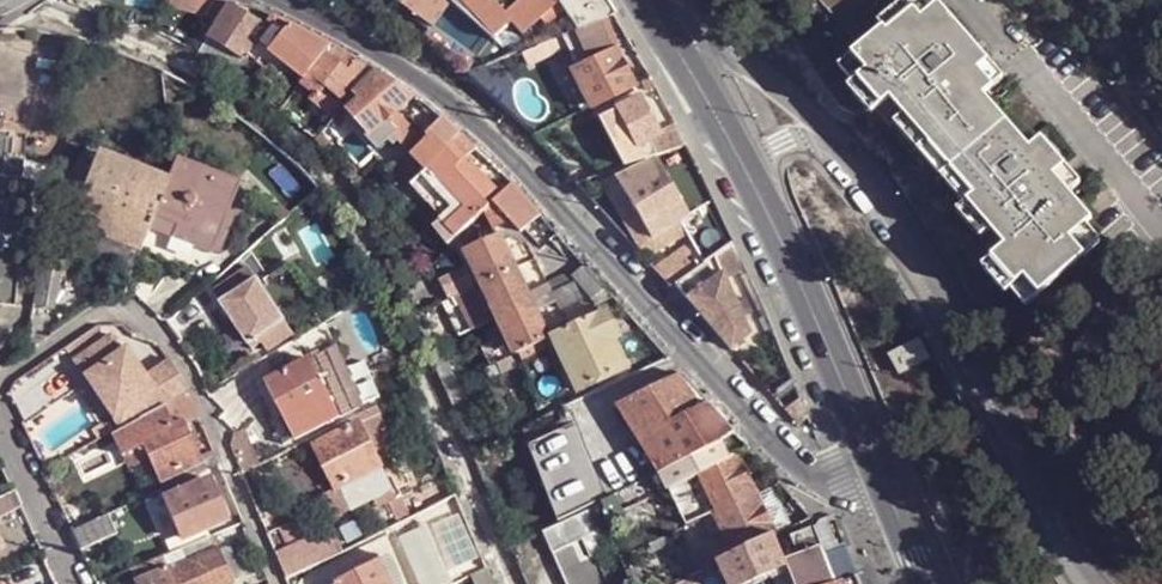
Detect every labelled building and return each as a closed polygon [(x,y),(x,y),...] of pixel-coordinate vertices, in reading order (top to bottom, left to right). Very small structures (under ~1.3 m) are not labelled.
[(215,0),(166,0),(171,9),(192,12),(206,18),(215,0)] [(233,72),(246,56),(254,42),(267,23),(231,0),(230,0),(226,9),(218,5),(210,20),(217,24),(199,52),(233,72)] [(396,1),(429,23),(449,0),(487,36),(509,18),(520,30),(552,0),(397,0),(396,1)] [(576,29),(587,24),(597,22),(613,13),(604,0),(558,0),(576,29)] [(843,60),(858,79),(852,85),(876,111),(882,107),(967,204),(961,208),(1000,252),(986,266),(1010,293),(1015,290),(1029,306),(1107,239),(1091,221),(1097,216),(1075,189),(1085,180),(1046,135),(1035,144),(989,91),(1009,73),(946,0),(916,0),(915,0),(918,6),(893,25),(888,21),(843,60)] [(281,16),(274,13),(267,23),(254,42),(269,53),(285,64),(288,61),(262,41),(281,16)] [(288,61),(305,75),(311,68),(323,52),(321,50),(306,38),(312,32),(281,16),(262,41),(288,61)] [(597,22),(587,24),(592,35),(601,31),(597,22)] [(576,29),(564,34),(569,45),(571,50),(594,41),(592,35),(587,24),(576,29)] [(611,44),(604,30),(601,31),(592,35),(594,41),(599,49),(611,44)] [(312,32),(306,38),(321,50),(323,47),(329,40),(320,36),(312,32)] [(545,42),(550,52),(569,45),(564,34),(558,36),(545,42)] [(323,47),(346,66),(357,55),(329,40),(323,47)] [(269,53),(254,42),(246,56),(233,72),(248,82),(269,53)] [(528,62),(550,52),(545,42),(523,51),(528,62)] [(311,68),(344,95),(358,77),(346,66),(323,47),(321,50),(323,52),(311,68)] [(614,50),(570,70),(585,100),(589,108),(632,87),(614,50)] [(523,51),(514,55),(518,65),(528,62),(523,51)] [(358,77),(361,79),(374,64),(357,55),(346,66),(358,77)] [(348,107),(369,132),(370,131),(382,143),(393,136),(405,147),(418,133),(406,121),(395,108),(413,91),(394,76),(378,66),(345,103),(348,107)] [(302,78),(335,105),(344,95),(311,68),(305,75),(302,78)] [(405,108),(429,136),(447,119),(427,102),(419,96),(405,108)] [(638,97),(616,107),(626,127),(636,145),(637,144),(651,138),(657,136),(659,135),(656,130),(638,97)] [(585,100),(577,103),(580,113),(589,108),(585,100)] [(331,126),(348,107),(345,103),(327,123),(331,126)] [(626,127),(616,107),(601,115),(609,136),(626,127)] [(414,152),(427,166),(435,158),(452,139),(460,131),(447,119),(429,136),(414,152)] [(674,150),(687,146),(673,123),(656,130),(659,135),(657,136),(660,141),(654,144),(659,155),(674,150)] [(626,127),(609,136),(621,157),(641,149),(637,144),(636,145),(626,127)] [(21,255),(28,181),(21,180),(25,133),(0,131),(0,253),(21,255)] [(657,136),(651,138),(654,144),(660,141),(657,136)] [(447,172),(466,154),(452,139),(435,158),(444,168),(447,172)] [(645,158),(641,149),(621,157),(626,165),(645,158)] [(683,200),(698,191),(674,150),(659,155),(655,156),(683,200)] [(486,206),(502,191),(466,154),(447,172),(440,178),(466,204),(455,214),(446,222),(457,234),(486,206)] [(692,213),(683,200),(655,156),(645,158),(602,186),(608,198),(622,190),(653,238),(692,213)] [(411,182),(425,196),(431,190),(438,183),(433,178),(444,168),(435,158),(427,166),(411,182)] [(101,159),(77,221),(142,248),(145,238),(155,213),(153,213),(164,185),(163,184),(101,159)] [(172,162),(163,184),(164,185),(153,213),(155,213),(175,221),(170,235),(211,251),(237,187),(172,162)] [(431,190),(448,208),(455,214),(466,204),(440,178),(447,172),(444,168),(433,178),(438,183),(431,190)] [(496,225),(510,217),(522,230),(525,227),(541,212),(513,180),(502,191),(486,206),(496,225)] [(453,238),(457,234),(446,222),(455,214),(448,208),(430,224),(448,242),(453,238)] [(137,258),(142,248),(77,221),(72,232),(137,258)] [(503,230),(467,246),(501,317),(506,330),(516,350),(518,349),(542,337),(551,332),(535,299),(532,292),(519,264),(503,230)] [(749,332),(714,254),(704,262),(674,282),(697,309),(730,346),(749,332)] [(600,278),(586,261),(573,272),(577,277),(587,289),(600,278)] [(460,289),(475,283),(465,263),(452,270),(460,289)] [(215,289),(224,304),(259,280),(250,265),(215,289)] [(552,290),(577,277),(573,272),(571,270),(548,281),(552,290)] [(42,271),(36,304),(56,306),(62,275),(42,271)] [(559,304),(587,289),(577,277),(552,290),(559,304)] [(592,295),(606,284),(600,278),(587,289),(592,295)] [(224,304),(252,346),(262,339),(284,325),(287,323),(259,280),(224,304)] [(535,299),(552,290),(548,281),(539,287),(540,288),(532,292),(535,299)] [(469,310),(484,303),(475,283),(460,289),(463,294),(469,310)] [(579,389),(627,367),(613,335),(618,333),(607,307),(553,332),(579,389)] [(288,332),(284,325),(262,339),(266,347),(288,332)] [(490,362),(516,350),(506,330),(499,333),(481,343),(490,362)] [(184,374),(176,367),(171,358),(147,371),(133,345),(123,350),(114,334),(80,353),(88,369),(102,361),(127,407),(114,414),(120,426),(173,397),(189,389),(184,374)] [(520,355),(543,343),(542,337),(518,349),(520,355)] [(921,338),(893,352),(903,372),(931,357),(921,338)] [(337,345),(265,380),(295,438),(361,405),(357,396),(348,379),(342,367),(346,364),(337,345)] [(441,379),(453,374),(446,356),(434,361),(441,379)] [(102,361),(88,369),(114,414),(127,407),(102,361)] [(917,405),(945,389),(935,367),(906,382),(917,405)] [(348,379),(357,396),(364,393),(363,387),(371,383),(367,371),(348,379)] [(661,469),(722,438),(679,372),(619,402),(661,469)] [(275,400),(265,380),(255,386),(284,444),(295,438),(275,400)] [(200,458),(201,458),(184,421),(196,416),(187,395),(191,394),(189,389),(173,397),(120,426),(110,432),(120,449),(121,448),(140,439),(149,459),(161,487),(204,468),(200,458)] [(340,424),(344,431),(360,423),(379,413),(375,407),(340,424)] [(316,445),(337,488),(341,487),(382,466),(360,423),(344,431),(316,445)] [(600,501),(570,425),(531,445),(561,520),(600,501)] [(736,454),(750,447),(742,438),(736,432),(722,438),(731,455),(736,454)] [(722,438),(661,469),(668,487),(688,478),(697,473),(731,455),(722,438)] [(121,448),(131,466),(149,459),(140,439),(121,448)] [(716,511),(756,492),(736,454),(731,455),(697,473),(701,480),(716,511)] [(393,488),(382,466),(341,487),(352,508),(393,488)] [(691,484),(701,480),(697,473),(688,478),(691,484)] [(193,532),(226,518),(208,477),(164,495),(182,537),(193,532)] [(22,503),(14,486),(0,493),(0,514),(22,503)] [(735,552),(775,533),(756,492),(716,511),(727,536),(735,552)] [(80,547),(114,532),(106,512),(71,528),(80,547)] [(209,534),(229,525),(226,518),(193,532),(182,537),(185,545),(197,539),(209,534)] [(684,533),(695,529),(692,522),(682,527),(684,533)] [(834,581),(813,525),(778,539),(787,563),(792,579),(794,583),(827,583),(834,581)] [(400,537),(420,583),(452,583),(427,526),(400,537)] [(276,552),(288,577),(342,551),(329,527),(276,552)] [(787,563),(778,539),(775,533),(735,552),(717,561),(721,571),(727,583),(744,583),(766,573),(787,563)] [(144,560),(149,573),(168,565),(169,568),(215,548),(209,534),(197,539),(185,545),(144,560)] [(727,536),(709,544),(717,561),(735,552),(727,536)] [(585,537),(554,550),(569,583),(606,583),(585,537)] [(169,568),(175,583),(225,583),(230,582),(215,548),(169,568)] [(381,559),(392,583),(404,583),(399,569),(389,555),(381,559)] [(334,583),(392,583),(381,559),(333,582),(334,583)] [(698,582),(721,571),(717,561),(698,571),(693,573),(698,582)] [(792,579),(787,563),(766,573),(770,583),(781,583),(792,579)] [(138,577),(141,583),(175,583),(169,568),(168,565),(149,573),(138,577)] [(489,567),(473,575),(477,583),(497,583),(489,567)] [(698,582),(693,573),(670,583),(699,583),(698,582)] [(856,573),(834,581),(827,583),(860,583),(856,573)]
